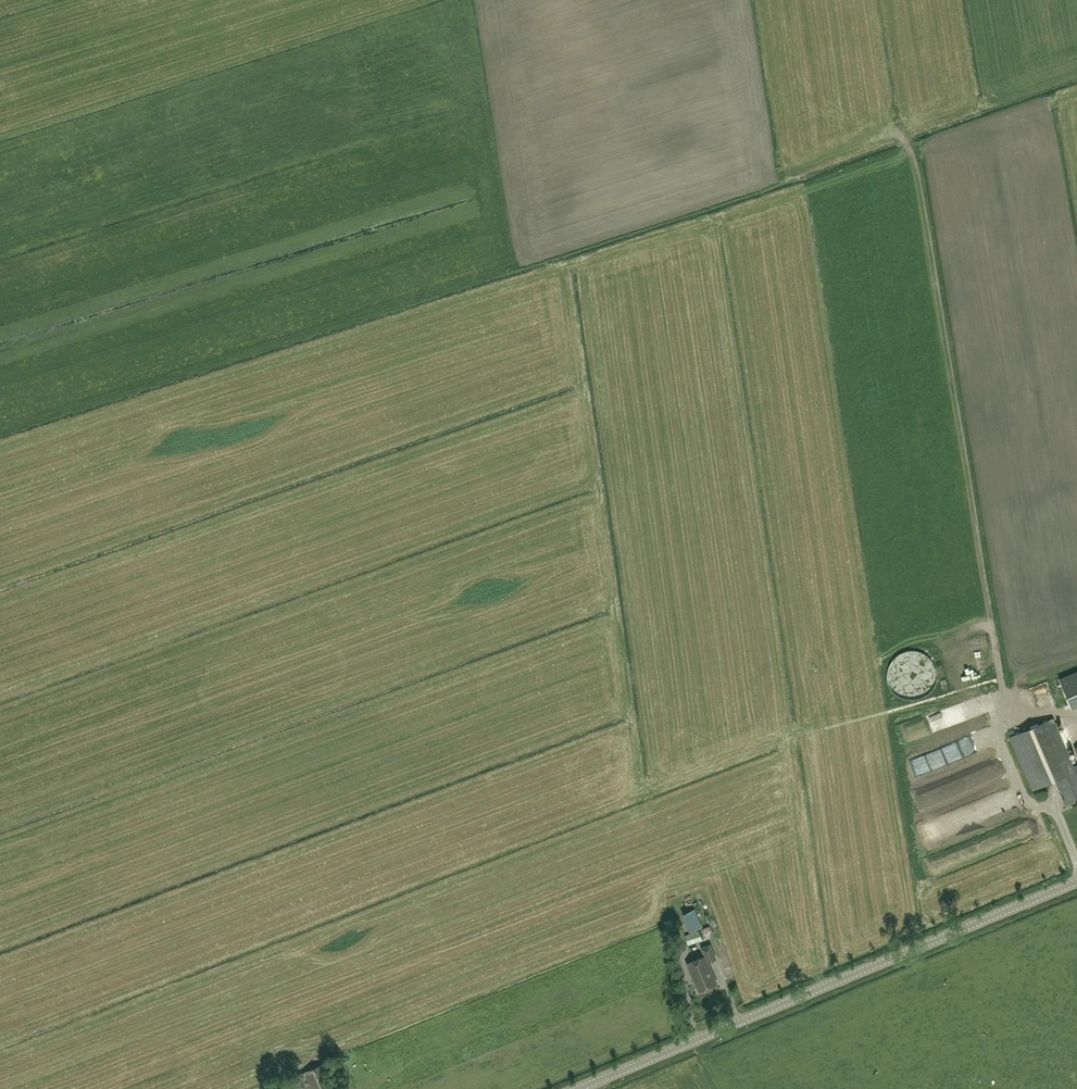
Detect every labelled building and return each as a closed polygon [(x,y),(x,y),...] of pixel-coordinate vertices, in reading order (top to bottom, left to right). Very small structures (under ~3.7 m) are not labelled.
[(1059,678),(1072,708),(1076,706),(1076,670),(1059,678)] [(926,687),(918,688),(919,696),(927,695),(926,687)] [(1034,790),(1055,781),(1066,805),(1076,801),(1076,776),(1076,775),(1076,764),(1073,766),(1052,719),(1010,737),(1034,790)] [(1010,813),(1001,817),(1004,823),(1013,820),(1010,813)] [(703,940),(700,930),(686,935),(689,945),(703,940)] [(717,984),(709,965),(709,964),(708,962),(716,959),(710,945),(702,948),(705,955),(687,963),(693,978),(694,977),(700,991),(717,984)] [(322,1065),(305,1072),(312,1088),(332,1088),(322,1065)] [(298,1074),(286,1078),(290,1088),(304,1088),(298,1074)]
